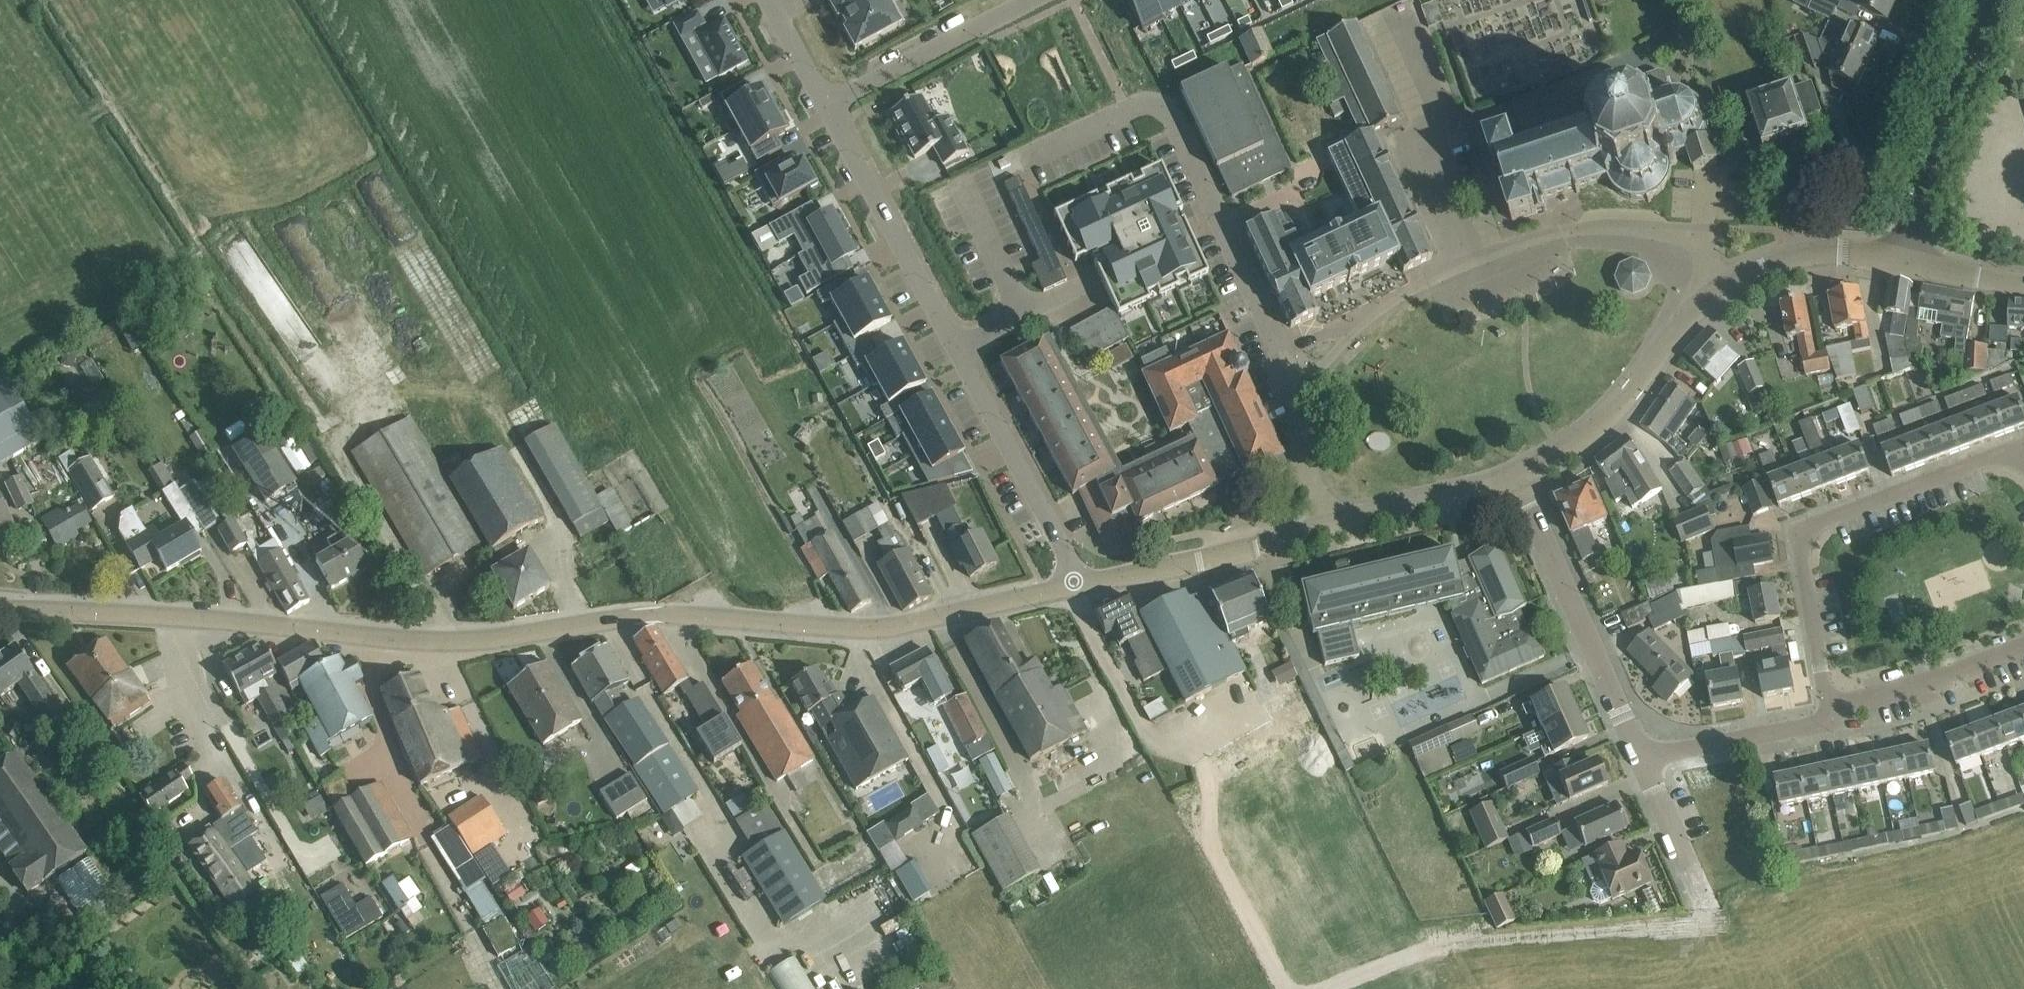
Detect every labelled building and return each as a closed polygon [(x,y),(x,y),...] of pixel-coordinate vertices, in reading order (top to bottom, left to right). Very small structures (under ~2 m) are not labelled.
[(838,20),(842,18),(848,29),(844,31),(856,51),(901,25),(887,0),(827,0),(838,20)] [(1144,31),(1165,20),(1162,16),(1154,0),(1127,0),(1144,31)] [(1162,16),(1181,6),(1178,0),(1154,0),(1162,16)] [(1810,11),(1834,22),(1839,10),(1817,0),(1816,0),(1810,11)] [(1839,10),(1844,0),(1817,0),(1839,10)] [(1861,8),(1888,20),(1897,0),(1865,0),(1861,8)] [(1289,1),(1278,6),(1282,13),(1293,8),(1289,1)] [(1422,7),(1430,27),(1442,23),(1435,2),(1422,7)] [(747,62),(724,20),(704,31),(701,27),(705,25),(698,13),(675,26),(681,38),(694,31),(719,78),(747,62)] [(1248,20),(1237,25),(1241,33),(1252,27),(1248,20)] [(1349,110),(1362,137),(1373,132),(1400,119),(1355,23),(1328,36),(1328,38),(1317,43),(1327,64),(1317,69),(1333,104),(1344,99),(1349,110)] [(1852,27),(1842,50),(1841,50),(1869,62),(1879,39),(1852,27)] [(1228,30),(1217,35),(1221,43),(1232,38),(1228,30)] [(1238,43),(1252,71),(1273,61),(1259,33),(1238,43)] [(1841,50),(1842,50),(1805,34),(1816,67),(1828,63),(1826,56),(1837,61),(1831,73),(1858,86),(1869,62),(1841,50)] [(1217,35),(1206,41),(1210,48),(1221,43),(1217,35)] [(1193,56),(1182,61),(1186,68),(1197,63),(1193,56)] [(1182,61),(1171,66),(1175,74),(1186,68),(1182,61)] [(1217,169),(1218,168),(1278,140),(1243,66),(1229,72),(1227,68),(1180,90),(1217,169)] [(1505,196),(1513,221),(1548,210),(1546,203),(1548,203),(1547,199),(1610,178),(1610,180),(1612,185),(1613,186),(1615,188),(1619,193),(1625,197),(1632,199),(1638,200),(1642,200),(1647,199),(1649,203),(1652,201),(1651,198),(1657,196),(1659,195),(1663,191),(1667,185),(1670,176),(1672,169),(1672,165),(1676,165),(1678,160),(1677,156),(1689,152),(1695,170),(1719,162),(1712,140),(1716,138),(1713,131),(1711,125),(1707,126),(1707,123),(1708,120),(1706,114),(1705,110),(1703,105),(1699,101),(1696,99),(1688,94),(1684,94),(1678,94),(1673,94),(1666,73),(1660,72),(1652,75),(1644,77),(1639,84),(1638,83),(1636,81),(1633,79),(1626,77),(1624,76),(1618,75),(1614,75),(1611,77),(1610,73),(1606,74),(1607,78),(1601,81),(1599,83),(1598,83),(1596,84),(1595,86),(1595,87),(1593,88),(1592,92),(1590,95),(1590,97),(1588,100),(1588,103),(1587,107),(1587,111),(1587,113),(1589,118),(1527,139),(1526,136),(1522,138),(1523,140),(1514,143),(1510,133),(1487,141),(1495,166),(1500,164),(1510,195),(1505,196)] [(745,82),(721,96),(739,129),(774,110),(773,108),(776,106),(771,95),(767,97),(762,88),(752,94),(745,82)] [(1749,101),(1758,128),(1764,147),(1810,132),(1805,118),(1821,112),(1812,85),(1796,90),(1794,86),(1750,101),(1749,101)] [(712,95),(699,103),(703,110),(716,103),(712,95)] [(921,96),(890,114),(916,159),(934,148),(944,166),(968,153),(948,117),(936,123),(921,96)] [(1342,102),(1331,107),(1336,118),(1347,113),(1342,102)] [(774,110),(739,129),(758,164),(783,149),(776,138),(786,132),(774,110)] [(1328,153),(1360,222),(1377,214),(1397,258),(1404,273),(1432,259),(1418,229),(1419,229),(1414,219),(1413,219),(1390,169),(1390,168),(1386,159),(1385,159),(1373,132),(1362,137),(1328,153)] [(1278,140),(1218,168),(1232,198),(1292,170),(1278,140)] [(743,160),(734,165),(741,177),(749,172),(743,160)] [(780,160),(755,174),(773,207),(794,196),(811,187),(812,188),(819,184),(813,173),(810,175),(803,162),(786,171),(780,160)] [(1079,214),(1065,218),(1085,260),(1096,255),(1100,263),(1095,265),(1117,313),(1128,307),(1131,313),(1150,303),(1147,297),(1158,293),(1160,299),(1180,290),(1177,284),(1186,279),(1189,286),(1209,277),(1180,216),(1184,214),(1162,168),(1141,178),(1144,183),(1134,189),(1132,183),(1107,194),(1109,200),(1100,205),(1097,198),(1076,208),(1079,214)] [(1019,177),(1005,184),(1041,262),(1035,264),(1033,266),(1045,292),(1067,281),(1019,177)] [(812,203),(753,236),(763,254),(779,245),(780,245),(794,237),(803,254),(804,255),(842,233),(831,212),(825,216),(820,218),(814,206),(812,203)] [(1290,254),(1308,246),(1298,223),(1287,228),(1281,214),(1245,230),(1291,328),(1319,315),(1312,299),(1290,254)] [(1327,237),(1308,246),(1290,254),(1312,299),(1348,281),(1349,283),(1361,277),(1361,275),(1397,258),(1377,214),(1360,222),(1340,231),(1335,220),(1322,226),(1327,237)] [(803,254),(798,257),(808,275),(799,280),(807,295),(850,271),(844,260),(848,258),(854,254),(842,233),(804,255),(803,254)] [(1618,285),(1622,292),(1629,297),(1638,298),(1646,295),(1652,288),(1654,279),(1653,272),(1648,266),(1642,262),(1635,261),(1627,263),(1621,269),(1618,276),(1618,285)] [(840,281),(817,294),(823,305),(832,300),(843,320),(843,321),(880,300),(868,280),(846,292),(840,281)] [(1913,286),(1892,282),(1887,314),(1894,315),(1890,337),(1904,339),(1908,319),(1910,309),(1913,286)] [(1826,349),(1827,353),(1837,379),(1842,378),(1843,387),(1858,384),(1852,352),(1871,349),(1860,288),(1829,294),(1836,330),(1855,327),(1858,343),(1826,349)] [(1920,310),(1910,309),(1908,319),(1943,325),(1941,337),(1968,341),(1972,316),(1975,296),(1924,288),(1920,310)] [(797,290),(786,296),(792,307),(803,301),(797,290)] [(1831,370),(1827,353),(1817,355),(1809,318),(1805,299),(1782,303),(1785,323),(1789,337),(1800,335),(1809,375),(1831,370)] [(843,320),(834,325),(852,357),(875,344),(869,334),(891,322),(880,300),(843,321),(843,320)] [(2010,301),(2010,329),(2023,329),(2023,302),(2010,301)] [(1113,307),(1102,313),(1119,344),(1129,338),(1113,307)] [(1102,313),(1091,319),(1108,350),(1119,344),(1102,313)] [(1091,319),(1081,325),(1098,356),(1108,350),(1091,319)] [(1098,356),(1081,325),(1070,331),(1087,361),(1098,356)] [(1702,368),(1718,382),(1740,357),(1724,343),(1710,329),(1687,354),(1688,354),(1687,355),(1702,368)] [(2023,353),(2023,333),(2013,332),(2012,352),(2023,353)] [(1170,433),(1189,424),(1197,420),(1195,417),(1215,408),(1244,470),(1252,486),(1289,469),(1245,374),(1248,373),(1242,361),(1241,361),(1229,335),(1172,362),(1166,350),(1142,361),(1147,373),(1143,375),(1170,433)] [(1890,337),(1886,336),(1891,360),(1909,358),(1904,339),(1890,337)] [(1086,488),(1090,497),(1120,483),(1139,524),(1218,487),(1215,483),(1244,470),(1215,408),(1195,417),(1197,420),(1189,424),(1195,438),(1122,471),(1049,337),(1001,363),(1073,495),(1086,488)] [(875,344),(852,357),(858,367),(862,366),(874,387),(878,385),(878,384),(914,364),(903,343),(880,355),(875,344)] [(2007,350),(1988,349),(1988,348),(1965,347),(1964,381),(1984,374),(1983,373),(2006,364),(2007,350)] [(1767,385),(1755,360),(1740,367),(1751,392),(1767,385)] [(2009,376),(1992,382),(1996,393),(2014,386),(2013,384),(2023,380),(2016,362),(2005,366),(2009,376)] [(1911,363),(1895,363),(1899,380),(1913,374),(1911,363)] [(168,364),(162,368),(170,378),(176,374),(168,364)] [(914,364),(878,384),(878,385),(889,404),(881,409),(887,420),(901,413),(910,408),(910,407),(904,397),(926,385),(914,364)] [(40,445),(6,382),(0,385),(0,467),(40,445)] [(1658,438),(1670,446),(1697,403),(1687,396),(1670,385),(1641,427),(1658,438)] [(1984,385),(1965,392),(1969,403),(1988,396),(1984,385)] [(1853,391),(1862,414),(1876,409),(1867,386),(1853,391)] [(1969,403),(1965,392),(1946,399),(1950,410),(1969,403)] [(823,394),(814,395),(815,403),(825,401),(823,394)] [(910,408),(901,413),(911,432),(912,432),(943,415),(932,395),(910,407),(910,408)] [(1996,408),(2006,433),(2023,427),(2023,413),(2019,399),(1996,408)] [(1939,402),(1919,409),(1923,420),(1943,412),(1939,402)] [(1842,419),(1849,435),(1861,431),(1851,405),(1825,415),(1828,424),(1842,419)] [(1996,408),(1974,417),(1983,442),(2006,433),(1996,408)] [(1923,420),(1919,409),(1901,416),(1905,427),(1923,420)] [(911,432),(903,436),(913,456),(914,456),(953,434),(943,415),(912,432),(911,432)] [(1974,417),(1951,425),(1961,450),(1983,442),(1974,417)] [(354,452),(417,558),(427,576),(484,542),(411,418),(354,452)] [(1898,430),(1894,419),(1874,426),(1878,437),(1898,430)] [(1800,425),(1805,438),(1806,437),(1825,489),(1848,480),(1838,454),(1828,458),(1813,420),(1800,425)] [(1951,425),(1928,434),(1938,459),(1961,450),(1951,425)] [(526,442),(581,538),(609,522),(616,534),(633,523),(613,488),(595,498),(554,426),(526,442)] [(1699,427),(1688,440),(1696,448),(1708,434),(1699,427)] [(191,438),(206,458),(217,450),(203,430),(191,438)] [(233,450),(267,503),(297,484),(264,430),(233,450)] [(914,456),(913,456),(929,484),(955,478),(955,477),(947,463),(963,454),(964,454),(953,434),(914,456)] [(1928,434),(1906,442),(1915,468),(1938,459),(1928,434)] [(1607,481),(1617,502),(1627,494),(1634,508),(1662,490),(1642,456),(1627,437),(1596,461),(1610,479),(1607,481)] [(1802,468),(1792,471),(1802,497),(1825,489),(1806,437),(1805,438),(1792,442),(1802,468)] [(879,441),(868,447),(872,454),(883,448),(879,441)] [(1915,468),(1906,442),(1883,451),(1893,476),(1915,468)] [(56,450),(64,465),(74,459),(67,445),(56,450)] [(1861,445),(1838,454),(1848,480),(1871,472),(1861,445)] [(872,454),(876,461),(887,455),(883,448),(872,454)] [(493,575),(514,610),(550,588),(529,553),(522,557),(511,539),(545,520),(534,502),(502,450),(451,482),(482,532),(504,568),(493,575)] [(1760,456),(1764,468),(1777,463),(1773,451),(1760,456)] [(106,479),(109,478),(96,455),(68,471),(92,511),(116,497),(106,479)] [(1689,498),(1695,494),(1701,502),(1708,497),(1684,462),(1671,472),(1689,498)] [(969,465),(958,471),(960,476),(973,473),(969,465)] [(1802,497),(1792,471),(1770,480),(1779,506),(1802,497)] [(6,483),(19,511),(36,503),(23,475),(6,483)] [(1743,489),(1754,517),(1775,509),(1764,481),(1743,489)] [(196,482),(180,492),(206,532),(221,522),(196,482)] [(1120,483),(1090,497),(1084,500),(1096,526),(1101,524),(1108,538),(1123,544),(1143,534),(1139,524),(1120,483)] [(1557,499),(1585,560),(1591,557),(1593,561),(1602,557),(1589,528),(1608,519),(1600,502),(1592,484),(1557,499)] [(176,485),(164,493),(185,526),(186,525),(192,534),(194,538),(206,532),(180,492),(176,485)] [(945,487),(903,497),(918,525),(956,508),(945,487)] [(14,529),(5,511),(0,499),(0,535),(14,529)] [(1705,503),(1706,507),(1675,520),(1684,542),(1715,529),(1711,518),(1716,515),(1713,499),(1705,503)] [(879,565),(895,594),(904,612),(933,597),(923,579),(880,501),(843,522),(855,543),(879,529),(886,541),(879,545),(888,560),(879,565)] [(63,513),(74,534),(94,523),(83,503),(63,513)] [(122,516),(120,532),(127,544),(131,552),(142,569),(160,558),(168,571),(202,551),(194,538),(192,534),(186,525),(185,526),(161,541),(154,529),(147,533),(133,509),(122,516)] [(951,511),(939,518),(955,548),(953,549),(962,566),(965,565),(971,577),(997,564),(981,534),(966,541),(951,511)] [(842,596),(852,613),(872,602),(862,584),(834,534),(829,537),(817,517),(805,523),(800,513),(791,518),(808,549),(805,550),(822,581),(831,576),(842,596)] [(249,544),(288,614),(310,602),(300,584),(281,551),(276,541),(262,549),(247,532),(244,534),(236,520),(220,529),(233,553),(249,544)] [(1713,542),(1720,583),(1756,577),(1754,565),(1773,562),(1769,535),(1745,539),(1743,528),(1719,533),(1713,542)] [(317,564),(322,571),(332,589),(369,568),(359,551),(353,542),(346,546),(339,535),(326,543),(333,554),(317,564)] [(1349,575),(1348,569),(1349,568),(1349,567),(1335,571),(1336,572),(1338,578),(1301,586),(1305,606),(1310,625),(1316,624),(1326,666),(1361,658),(1354,630),(1361,628),(1360,623),(1416,610),(1415,606),(1449,599),(1452,614),(1482,685),(1495,679),(1544,657),(1532,630),(1529,631),(1520,610),(1526,606),(1500,546),(1482,550),(1468,560),(1468,562),(1456,565),(1453,550),(1349,575)] [(1147,631),(1166,671),(1169,670),(1183,704),(1247,669),(1230,636),(1241,631),(1243,636),(1256,631),(1254,626),(1272,619),(1261,593),(1252,575),(1209,593),(1210,594),(1205,597),(1204,595),(1187,602),(1184,594),(1141,615),(1148,630),(1147,631)] [(1756,623),(1781,618),(1775,589),(1759,593),(1756,580),(1682,595),(1684,608),(1751,595),(1756,623)] [(1144,682),(1166,671),(1147,631),(1143,633),(1137,620),(1126,595),(1094,610),(1106,635),(1113,631),(1120,645),(1128,641),(1138,662),(1135,663),(1141,677),(1142,677),(1144,682)] [(1656,615),(1650,619),(1650,620),(1655,630),(1685,616),(1681,609),(1675,596),(1652,606),(1656,615)] [(1650,602),(1622,614),(1628,628),(1646,620),(1646,618),(1649,617),(1650,619),(1656,615),(1652,606),(1650,602)] [(975,659),(1031,762),(1086,732),(1064,691),(1053,696),(1034,662),(1023,668),(1008,641),(999,624),(966,641),(975,659)] [(1709,677),(1715,707),(1743,702),(1738,672),(1737,672),(1735,658),(1747,656),(1743,636),(1732,639),(1730,624),(1688,632),(1691,646),(1712,642),(1715,657),(1721,656),(1724,675),(1709,677)] [(643,660),(653,677),(663,694),(677,686),(683,697),(685,695),(705,729),(695,735),(712,764),(741,747),(714,701),(703,683),(693,690),(655,627),(634,640),(645,658),(643,660)] [(1776,664),(1758,668),(1764,698),(1796,692),(1783,630),(1764,634),(1744,637),(1747,653),(1773,648),(1776,664)] [(1650,631),(1630,651),(1630,652),(1631,652),(1650,671),(1650,672),(1661,683),(1655,689),(1668,701),(1694,676),(1681,664),(1682,663),(1650,631)] [(142,708),(151,702),(106,640),(68,667),(114,727),(130,716),(134,721),(145,714),(142,708)] [(369,722),(360,705),(364,703),(354,685),(364,680),(353,660),(343,666),(339,659),(326,665),(315,643),(277,664),(287,681),(292,691),(301,686),(321,720),(305,729),(321,757),(331,752),(327,746),(369,722)] [(224,667),(240,695),(241,695),(247,705),(258,699),(260,702),(282,742),(283,741),(290,752),(297,748),(291,737),(292,737),(283,721),(300,712),(294,701),(284,707),(268,679),(280,673),(273,662),(263,644),(224,666),(224,667)] [(18,685),(48,727),(64,716),(27,663),(16,646),(0,658),(0,697),(18,685)] [(572,667),(582,685),(594,704),(597,702),(663,814),(694,796),(700,792),(637,702),(625,709),(614,692),(629,682),(618,664),(608,646),(572,667)] [(988,738),(977,717),(966,697),(955,702),(927,650),(891,669),(903,692),(922,682),(935,707),(941,703),(965,750),(973,762),(995,751),(988,738)] [(518,703),(541,745),(582,723),(557,680),(547,662),(508,686),(518,703)] [(738,715),(777,782),(813,760),(773,692),(770,694),(763,681),(752,664),(722,682),(733,699),(741,713),(738,715)] [(792,683),(809,714),(813,712),(856,789),(909,760),(874,698),(835,719),(827,703),(838,697),(829,682),(825,684),(817,669),(792,683)] [(1301,673),(1258,693),(1280,739),(1268,745),(1302,816),(1349,793),(1315,722),(1322,718),(1301,673)] [(389,709),(420,787),(482,762),(467,726),(460,708),(448,713),(432,707),(419,675),(381,691),(389,709)] [(1536,714),(1543,728),(1576,713),(1565,688),(1522,707),(1526,716),(1536,714)] [(901,708),(911,726),(939,776),(961,764),(933,713),(924,696),(901,708)] [(1997,721),(2007,747),(2023,741),(2023,719),(2021,711),(1997,721)] [(1437,751),(1483,730),(1476,713),(1448,727),(1409,744),(1420,767),(1425,778),(1445,770),(1437,751)] [(1576,713),(1543,728),(1549,742),(1541,749),(1545,758),(1588,739),(1576,713)] [(1997,721),(1972,730),(1982,756),(2007,747),(1997,721)] [(1326,726),(1348,771),(1356,766),(1334,722),(1326,726)] [(1982,756),(1972,730),(1948,739),(1957,765),(1982,756)] [(1465,741),(1451,748),(1458,764),(1473,757),(1465,741)] [(1930,745),(1904,751),(1910,779),(1935,773),(1930,745)] [(1904,751),(1878,756),(1884,784),(1910,779),(1904,751)] [(995,754),(980,762),(998,798),(1014,790),(995,754)] [(28,894),(76,860),(84,854),(14,755),(0,765),(0,850),(13,868),(10,869),(28,894)] [(1878,756),(1853,762),(1859,790),(1884,784),(1878,756)] [(1501,772),(1508,788),(1541,774),(1533,757),(1501,772)] [(1554,766),(1569,801),(1608,784),(1597,761),(1577,769),(1572,758),(1554,766)] [(1853,762),(1827,767),(1833,795),(1859,790),(1853,762)] [(187,766),(141,797),(153,815),(189,790),(184,782),(194,776),(187,766)] [(1827,767),(1801,773),(1807,801),(1833,795),(1827,767)] [(1807,801),(1801,773),(1776,778),(1782,806),(1807,801)] [(323,790),(367,866),(414,839),(382,783),(356,797),(345,777),(323,790)] [(213,827),(224,843),(246,875),(252,871),(268,861),(252,838),(258,834),(252,825),(224,782),(206,794),(223,820),(213,827)] [(1999,803),(2002,812),(2023,805),(2023,794),(1999,803)] [(744,795),(727,805),(735,819),(752,809),(744,795)] [(869,834),(880,851),(940,812),(931,797),(886,826),(885,823),(869,834)] [(449,820),(451,823),(475,859),(506,837),(481,799),(449,820)] [(1471,812),(1486,848),(1510,838),(1494,802),(1471,812)] [(2002,812),(1999,803),(1976,811),(1972,802),(1961,806),(1968,825),(2002,812)] [(1574,823),(1585,847),(1627,829),(1616,804),(1574,823)] [(1946,822),(1920,828),(1922,839),(1959,831),(1954,808),(1944,810),(1946,822)] [(1526,831),(1533,848),(1563,835),(1555,818),(1526,831)] [(475,859),(451,823),(431,835),(487,923),(505,912),(483,879),(487,877),(475,859)] [(1870,838),(1869,839),(1871,849),(1897,844),(1894,833),(1879,836),(1877,827),(1868,829),(1870,838)] [(1920,828),(1894,833),(1897,844),(1922,839),(1920,828)] [(209,873),(233,908),(256,892),(225,847),(213,831),(191,847),(209,873)] [(785,832),(743,857),(784,924),(826,898),(785,832)] [(1525,832),(1509,839),(1516,856),(1532,849),(1525,832)] [(1869,839),(1843,844),(1845,855),(1871,849),(1869,839)] [(1593,886),(1591,893),(1593,897),(1595,900),(1602,903),(1612,900),(1651,883),(1637,852),(1627,856),(1621,843),(1582,860),(1593,886)] [(1843,844),(1817,849),(1820,860),(1845,855),(1843,844)] [(1820,860),(1817,849),(1794,854),(1796,865),(1820,860)] [(81,912),(87,921),(118,900),(90,859),(80,866),(59,881),(81,912)] [(911,864),(897,873),(914,902),(929,893),(911,864)] [(252,871),(246,875),(254,888),(260,884),(252,871)] [(395,879),(386,885),(403,910),(412,903),(411,902),(421,895),(410,878),(400,885),(395,879)] [(343,885),(321,898),(346,940),(383,918),(371,898),(356,907),(343,885)] [(1485,902),(1497,929),(1516,921),(1504,893),(1485,902)] [(1020,902),(1010,908),(1013,915),(1024,909),(1020,902)] [(677,920),(667,927),(672,935),(682,928),(677,920)] [(506,921),(485,933),(499,958),(517,949),(506,921)]
